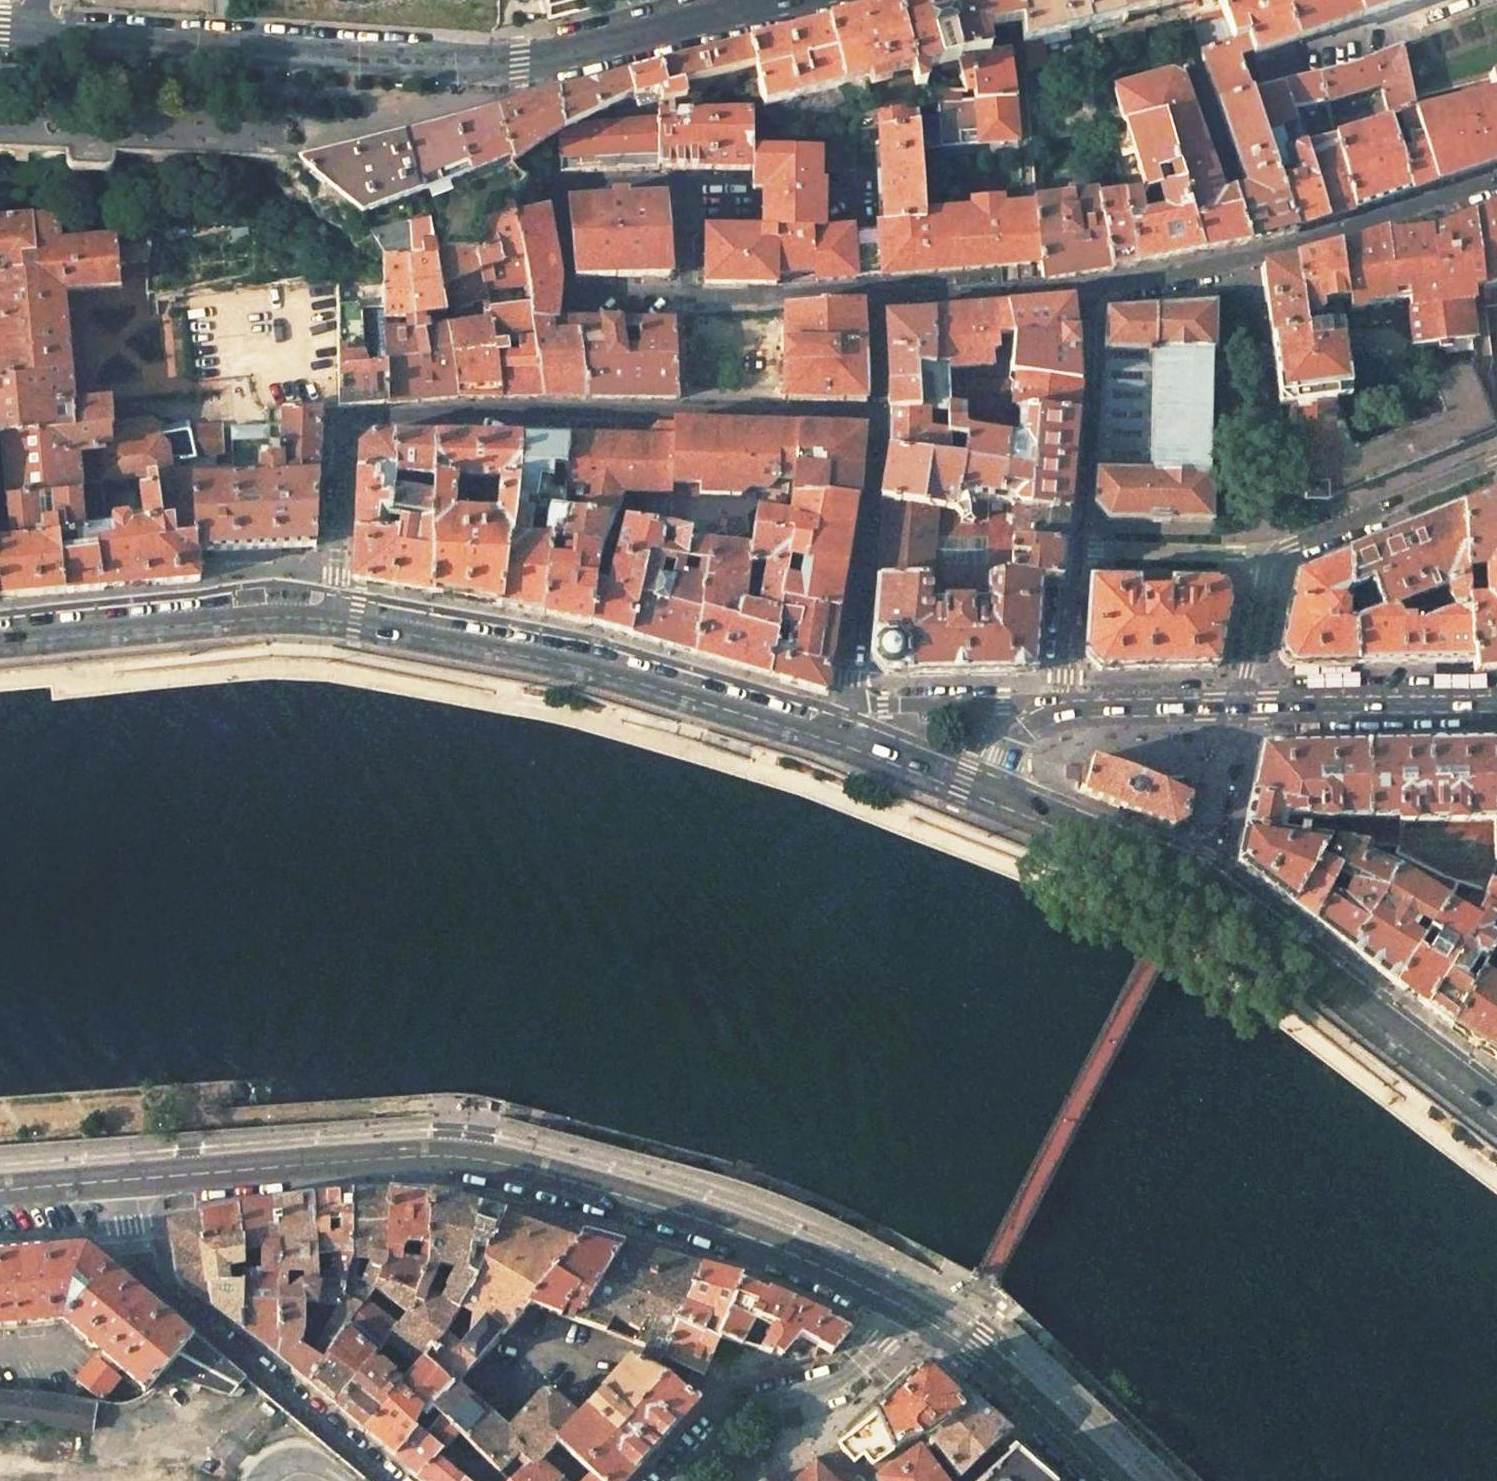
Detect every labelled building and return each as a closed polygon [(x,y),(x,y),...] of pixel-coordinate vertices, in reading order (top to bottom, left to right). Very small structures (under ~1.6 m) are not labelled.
[(897,3),(911,70),(915,88),(926,86),(923,69),(956,62),(955,57),(990,52),(986,27),(1023,21),(1021,0),(909,0),(897,3)] [(1124,18),(1119,0),(1021,0),(1023,21),(1025,42),(1042,38),(1124,18)] [(1193,0),(1119,0),(1124,18),(1193,0)] [(1284,0),(1220,0),(1223,10),(1226,18),(1235,42),(1248,38),(1253,55),(1254,57),(1275,50),(1295,43),(1284,0)] [(1295,43),(1298,42),(1330,30),(1361,19),(1356,0),(1284,0),(1295,43)] [(1361,19),(1414,0),(1356,0),(1361,19)] [(897,3),(827,22),(843,87),(872,80),(911,70),(897,3)] [(1223,10),(1202,16),(1204,24),(1226,18),(1223,10)] [(1204,24),(1191,27),(1200,51),(1235,42),(1226,18),(1204,24)] [(764,108),(843,87),(827,22),(749,42),(755,68),(764,108)] [(1042,38),(1025,42),(1025,46),(1027,70),(1087,54),(1130,43),(1128,33),(1046,54),(1042,38)] [(1235,42),(1200,51),(1217,101),(1251,91),(1264,88),(1256,63),(1243,68),(1240,60),(1253,55),(1248,38),(1235,42)] [(749,41),(660,64),(668,91),(686,86),(755,68),(749,42),(749,41)] [(1401,45),(1372,56),(1380,87),(1389,119),(1389,120),(1403,117),(1402,111),(1415,107),(1401,45)] [(956,62),(966,92),(973,92),(974,100),(1012,98),(1014,98),(1009,49),(990,52),(955,57),(956,62)] [(1087,54),(1027,70),(1029,97),(1093,84),(1087,54)] [(1372,56),(1318,74),(1326,104),(1331,102),(1371,90),(1380,87),(1372,56)] [(635,100),(658,94),(668,91),(660,64),(627,73),(634,94),(635,100)] [(627,73),(560,91),(560,92),(564,127),(634,94),(627,73)] [(1166,74),(1113,89),(1124,124),(1159,116),(1180,184),(1201,250),(1201,251),(1250,242),(1234,190),(1222,194),(1182,82),(1180,79),(1177,77),(1173,76),(1169,75),(1166,74)] [(1355,211),(1333,131),(1326,104),(1318,74),(1304,78),(1283,83),(1327,220),(1355,211)] [(872,80),(843,87),(863,98),(865,98),(865,87),(873,86),(872,80)] [(1327,220),(1283,83),(1264,88),(1251,91),(1296,230),(1327,220)] [(1029,97),(1032,143),(1086,132),(1101,128),(1103,128),(1111,126),(1107,105),(1097,107),(1093,84),(1029,97)] [(668,91),(658,94),(661,105),(662,106),(686,100),(689,97),(686,86),(668,91)] [(915,88),(919,104),(928,103),(927,90),(926,86),(915,88)] [(958,92),(927,90),(928,103),(937,102),(959,101),(958,92)] [(1371,90),(1331,102),(1334,114),(1368,104),(1371,90)] [(1251,91),(1217,101),(1221,115),(1245,187),(1234,190),(1250,242),(1297,233),(1251,91)] [(509,105),(499,108),(510,156),(513,163),(564,127),(560,92),(509,105)] [(1424,149),(1436,184),(1496,163),(1496,102),(1495,93),(1494,94),(1416,114),(1424,149)] [(920,149),(990,144),(1016,142),(1012,98),(974,100),(959,101),(937,102),(939,117),(919,118),(920,149)] [(878,105),(865,105),(854,124),(855,131),(879,129),(878,105)] [(879,129),(883,220),(924,219),(923,213),(920,149),(919,118),(918,105),(878,105),(879,129)] [(1412,152),(1401,155),(1410,193),(1436,184),(1424,149),(1416,114),(1415,107),(1402,111),(1403,117),(1409,147),(1412,152)] [(458,118),(470,172),(510,156),(499,108),(478,113),(458,118)] [(752,111),(658,111),(658,118),(658,169),(711,169),(751,168),(752,150),(752,111)] [(1159,116),(1124,124),(1145,192),(1157,189),(1180,184),(1159,116)] [(423,127),(403,132),(418,193),(470,172),(458,118),(423,127)] [(561,171),(658,169),(658,118),(586,123),(559,134),(561,171)] [(1350,126),(1333,131),(1355,211),(1410,193),(1401,155),(1389,120),(1389,119),(1352,131),(1350,126)] [(1111,126),(1103,128),(1125,197),(1139,194),(1145,192),(1124,124),(1111,126)] [(1101,128),(1086,132),(1088,148),(1090,160),(1096,190),(1099,203),(1125,197),(1103,128),(1101,128)] [(300,158),(300,161),(362,215),(418,193),(403,132),(397,134),(311,156),(300,158)] [(1086,132),(1032,143),(1034,158),(1088,148),(1086,132)] [(764,190),(763,231),(706,230),(706,285),(769,286),(868,279),(880,277),(879,257),(877,232),(865,233),(852,234),(852,230),(824,231),(825,182),(822,182),(820,148),(752,150),(751,168),(752,190),(764,190)] [(1139,194),(1125,197),(1135,266),(1201,250),(1180,184),(1157,189),(1162,210),(1157,211),(1158,219),(1145,222),(1139,194)] [(1068,194),(1037,198),(1037,205),(1042,264),(1043,281),(1112,270),(1099,203),(1096,190),(1073,193),(1072,189),(1067,189),(1068,194)] [(485,228),(478,246),(485,288),(511,286),(525,285),(514,213),(511,193),(485,228)] [(1125,197),(1099,203),(1112,270),(1135,266),(1125,197)] [(1037,205),(1001,207),(1000,198),(970,200),(971,210),(923,213),(924,219),(883,220),(877,221),(877,232),(879,257),(880,277),(1000,267),(1024,266),(1042,264),(1037,205)] [(665,199),(569,202),(576,277),(671,276),(665,199)] [(528,304),(543,398),(586,398),(578,320),(558,319),(559,279),(547,206),(514,213),(525,285),(528,304)] [(1484,303),(1496,300),(1496,207),(1486,212),(1473,216),(1480,272),(1482,285),(1483,285),(1484,303)] [(0,217),(0,435),(3,435),(51,430),(49,407),(37,269),(33,217),(34,217),(34,214),(0,217)] [(34,217),(33,217),(37,269),(63,266),(60,240),(57,214),(34,217)] [(1357,383),(1436,372),(1437,375),(1460,365),(1472,365),(1478,365),(1469,287),(1476,286),(1482,285),(1480,272),(1473,216),(1469,218),(1437,230),(1418,238),(1387,242),(1385,233),(1341,248),(1347,301),(1349,323),(1357,383)] [(429,219),(374,233),(385,256),(435,253),(434,246),(429,219)] [(153,233),(117,236),(119,263),(148,262),(153,233)] [(117,236),(60,240),(63,266),(37,269),(49,407),(70,405),(70,403),(74,402),(65,292),(121,288),(119,263),(117,236)] [(435,253),(442,304),(474,300),(487,299),(485,288),(478,246),(434,246),(435,253)] [(1294,261),(1303,316),(1323,313),(1321,305),(1347,301),(1341,248),(1294,261)] [(387,404),(387,406),(459,399),(445,325),(422,328),(421,315),(443,312),(442,304),(435,253),(385,256),(385,271),(386,345),(387,404)] [(1303,316),(1294,261),(1279,264),(1264,267),(1262,270),(1271,338),(1305,333),(1303,316)] [(386,345),(385,271),(368,268),(367,271),(366,272),(364,273),(341,277),(339,349),(386,345)] [(525,285),(511,286),(513,306),(528,304),(525,285)] [(1010,338),(1011,375),(1019,376),(1031,377),(1080,383),(1078,364),(1072,299),(1007,305),(1007,306),(1010,335),(1010,338)] [(443,312),(445,325),(477,321),(474,300),(442,304),(443,312)] [(491,320),(501,398),(543,398),(528,304),(513,306),(489,309),(491,320)] [(866,402),(862,304),(819,308),(784,311),(784,354),(783,401),(866,402)] [(1153,351),(1208,352),(1215,352),(1215,304),(1107,311),(1104,350),(1105,350),(1153,351)] [(947,368),(947,374),(975,371),(991,370),(991,355),(993,355),(995,354),(997,352),(997,349),(996,337),(1010,335),(1007,306),(986,308),(983,312),(982,310),(980,310),(977,309),(975,310),(974,311),(973,311),(972,313),(967,310),(965,310),(965,309),(961,310),(939,312),(933,312),(935,342),(936,367),(947,368)] [(885,315),(888,384),(918,383),(917,365),(936,367),(935,342),(933,312),(885,315)] [(1278,395),(1280,410),(1296,408),(1322,404),(1336,401),(1335,399),(1352,397),(1350,385),(1357,383),(1349,323),(1325,326),(1323,313),(1303,316),(1305,333),(1271,338),(1274,364),(1278,395)] [(445,325),(459,399),(501,398),(491,320),(477,321),(445,325)] [(675,322),(614,320),(599,320),(578,320),(586,398),(679,399),(675,322)] [(386,345),(339,349),(338,408),(387,404),(386,345)] [(1151,473),(1153,351),(1105,350),(1104,365),(1097,472),(1107,472),(1151,473)] [(1151,473),(1206,474),(1208,352),(1153,351),(1151,473)] [(936,367),(917,365),(918,383),(918,409),(925,410),(947,412),(948,412),(948,408),(947,385),(947,374),(947,368),(936,367)] [(1296,408),(1296,454),(1296,495),(1306,499),(1306,500),(1315,500),(1324,500),(1324,499),(1384,474),(1429,455),(1496,428),(1496,427),(1472,365),(1460,365),(1437,375),(1432,376),(1446,411),(1355,449),(1336,401),(1322,404),(1296,408)] [(1080,383),(1031,377),(1019,376),(1018,384),(1016,385),(1014,386),(1012,388),(1011,391),(1012,394),(1013,396),(1014,398),(1016,399),(1015,411),(1019,412),(1019,411),(1029,412),(1076,417),(1078,416),(1079,397),(1080,383)] [(1011,381),(947,385),(948,408),(962,409),(965,408),(966,411),(973,409),(1011,410),(1011,381)] [(888,410),(918,409),(918,383),(888,384),(888,410)] [(74,402),(77,428),(79,451),(82,483),(101,482),(105,481),(103,449),(111,448),(109,424),(115,423),(113,401),(112,399),(74,402)] [(49,407),(51,430),(77,428),(74,402),(70,403),(70,405),(49,407)] [(949,419),(965,423),(965,411),(966,411),(965,408),(962,409),(948,408),(948,412),(947,412),(947,418),(949,419)] [(918,409),(888,410),(888,449),(950,458),(949,436),(949,433),(926,433),(925,410),(918,409)] [(282,424),(281,475),(319,474),(320,430),(321,418),(321,411),(287,412),(279,412),(267,412),(267,419),(268,425),(282,424)] [(1009,436),(995,503),(1002,504),(1005,507),(1068,510),(1074,442),(1076,417),(1029,412),(1019,411),(1019,412),(1018,435),(1009,436)] [(950,458),(888,449),(880,500),(883,501),(936,508),(951,510),(959,519),(959,523),(970,526),(971,520),(969,503),(977,500),(995,503),(1009,436),(972,431),(964,428),(965,423),(949,419),(949,433),(949,436),(966,438),(962,460),(950,458)] [(155,445),(157,473),(196,471),(194,455),(190,428),(162,434),(162,424),(151,420),(115,423),(109,424),(111,448),(155,445)] [(693,452),(696,422),(681,421),(673,421),(673,426),(672,451),(693,452)] [(693,452),(723,453),(726,422),(696,421),(696,422),(693,452)] [(762,488),(770,424),(726,422),(723,453),(722,465),(721,470),(722,495),(741,495),(750,488),(762,488)] [(268,425),(231,426),(233,466),(233,477),(281,475),(282,424),(268,425)] [(795,480),(798,426),(770,424),(762,488),(771,488),(772,488),(773,488),(774,487),(774,486),(775,485),(775,479),(795,480)] [(641,450),(672,451),(673,426),(658,426),(649,434),(649,439),(643,438),(641,450)] [(857,500),(864,429),(798,426),(795,480),(794,496),(857,500)] [(222,427),(190,428),(194,455),(216,454),(223,453),(222,427)] [(77,428),(51,430),(57,493),(83,491),(82,483),(79,451),(77,428)] [(36,596),(65,593),(60,535),(57,493),(51,430),(3,435),(7,474),(12,536),(0,537),(0,599),(36,596)] [(359,447),(358,470),(395,474),(394,434),(374,434),(359,447)] [(436,435),(394,434),(395,474),(395,475),(410,476),(436,477),(436,435)] [(521,436),(520,483),(515,511),(534,513),(549,514),(559,515),(560,510),(565,490),(565,473),(568,456),(568,448),(568,437),(568,435),(522,434),(521,436)] [(521,436),(436,435),(436,477),(435,496),(435,510),(454,511),(455,505),(466,506),(468,489),(472,489),(473,479),(500,481),(497,513),(515,514),(515,511),(520,483),(521,436)] [(568,448),(630,451),(632,438),(568,437),(568,448)] [(630,451),(621,488),(624,489),(630,490),(640,459),(641,450),(643,438),(636,438),(632,438),(630,451)] [(111,448),(103,449),(105,481),(141,479),(157,478),(157,473),(155,445),(111,448)] [(560,510),(615,517),(621,488),(630,451),(568,448),(568,456),(565,473),(565,490),(560,510)] [(640,459),(672,463),(672,451),(641,450),(640,459)] [(672,463),(700,467),(702,467),(702,463),(722,465),(723,453),(693,452),(672,451),(672,463)] [(216,454),(194,455),(196,471),(196,479),(233,477),(233,466),(216,467),(216,454)] [(648,493),(671,496),(672,463),(640,459),(630,490),(632,490),(648,493)] [(672,463),(671,496),(681,498),(681,493),(696,494),(700,467),(672,463)] [(700,467),(696,494),(722,495),(721,470),(722,465),(702,463),(702,467),(700,467)] [(358,470),(356,533),(387,533),(389,521),(392,494),(394,483),(395,475),(395,474),(358,470)] [(158,488),(167,488),(168,522),(198,521),(196,479),(196,471),(157,473),(157,478),(158,488)] [(1107,472),(1097,472),(1094,505),(1108,520),(1142,520),(1175,521),(1211,521),(1212,494),(1212,474),(1206,474),(1151,473),(1107,472)] [(198,521),(199,551),(238,550),(265,548),(316,546),(319,474),(281,475),(233,477),(196,479),(198,521)] [(436,477),(410,476),(409,484),(394,483),(392,494),(435,496),(436,477)] [(157,478),(141,479),(140,489),(158,488),(157,478)] [(83,491),(86,521),(104,519),(106,517),(101,482),(82,483),(83,491)] [(60,535),(65,593),(198,581),(200,579),(199,551),(198,521),(168,522),(167,488),(158,488),(140,489),(140,493),(144,522),(131,524),(130,518),(128,516),(114,518),(112,520),(113,527),(87,531),(60,535)] [(83,491),(57,493),(60,535),(87,531),(86,521),(83,491)] [(648,493),(647,522),(670,526),(671,496),(648,493)] [(356,533),(354,580),(391,586),(398,587),(433,593),(435,510),(435,496),(392,494),(389,521),(401,522),(399,534),(387,533),(356,533)] [(767,510),(789,514),(792,496),(761,494),(760,500),(758,509),(767,510)] [(1463,507),(1464,571),(1483,569),(1496,568),(1496,538),(1496,529),(1494,494),(1463,507)] [(681,527),(681,498),(671,496),(670,526),(681,527)] [(795,524),(781,599),(838,611),(856,501),(857,501),(857,500),(794,496),(792,496),(789,514),(767,510),(758,509),(756,520),(795,524)] [(951,510),(936,508),(930,579),(928,604),(988,603),(990,576),(1006,575),(1011,577),(1014,541),(1013,526),(1005,520),(1005,511),(1008,509),(1005,507),(1002,504),(995,503),(977,500),(969,503),(971,520),(970,526),(959,523),(959,519),(951,510)] [(936,508),(883,501),(880,550),(878,579),(930,579),(936,508)] [(1014,541),(1066,544),(1068,510),(1005,507),(1008,509),(1005,511),(1005,520),(1013,526),(1014,541)] [(1356,665),(1474,662),(1467,600),(1464,571),(1463,507),(1348,554),(1351,591),(1370,583),(1381,610),(1368,615),(1354,620),(1353,620),(1356,665)] [(435,510),(433,593),(502,606),(515,514),(497,513),(454,511),(435,510)] [(552,539),(544,614),(565,618),(591,624),(597,583),(603,546),(615,517),(560,510),(559,515),(552,539)] [(515,514),(502,606),(528,611),(544,614),(552,539),(559,515),(549,514),(547,539),(532,538),(534,513),(515,511),(515,514)] [(626,519),(611,568),(609,585),(603,584),(597,583),(591,624),(596,625),(601,626),(629,635),(647,551),(679,556),(688,557),(690,540),(692,529),(681,527),(670,526),(647,522),(626,519)] [(753,527),(750,547),(690,540),(688,557),(713,560),(696,654),(769,676),(774,645),(776,629),(781,599),(795,524),(756,520),(755,527),(753,527)] [(1011,577),(1040,578),(1062,579),(1066,544),(1014,541),(1011,577)] [(647,551),(629,635),(657,643),(673,580),(660,576),(663,561),(677,563),(679,556),(647,551)] [(1297,574),(1281,651),(1282,657),(1284,660),(1288,664),(1293,666),(1356,665),(1353,620),(1345,618),(1345,609),(1346,604),(1351,591),(1348,554),(1297,574)] [(673,580),(657,643),(696,654),(713,560),(688,557),(679,556),(677,563),(673,580)] [(1483,569),(1483,599),(1496,598),(1496,568),(1483,569)] [(885,675),(1033,672),(1035,670),(1040,578),(1011,577),(1006,575),(990,576),(988,603),(928,604),(930,579),(878,579),(871,660),(885,675)] [(1093,579),(1090,579),(1085,655),(1099,670),(1215,668),(1217,665),(1230,600),(1224,581),(1172,581),(1171,595),(1139,594),(1139,580),(1093,579)] [(1381,610),(1370,583),(1351,591),(1346,604),(1345,609),(1350,608),(1348,602),(1352,597),(1356,595),(1357,600),(1362,598),(1368,615),(1381,610)] [(1483,599),(1467,600),(1474,662),(1475,673),(1496,671),(1496,598),(1483,599)] [(838,611),(781,599),(776,629),(788,631),(786,647),(774,645),(769,676),(806,687),(815,689),(825,692),(838,611)] [(1437,742),(1438,823),(1494,821),(1496,821),(1496,740),(1437,742)] [(1437,742),(1366,744),(1368,819),(1397,819),(1397,824),(1399,824),(1427,823),(1438,823),(1437,742)] [(1252,794),(1299,803),(1305,820),(1350,819),(1368,819),(1366,744),(1261,746),(1252,794)] [(1091,758),(1078,767),(1077,791),(1084,794),(1091,758)] [(1132,813),(1172,829),(1185,821),(1189,797),(1151,778),(1091,758),(1084,794),(1086,794),(1132,813)] [(1187,777),(1151,778),(1189,797),(1193,782),(1187,777)] [(1247,815),(1284,821),(1305,820),(1299,803),(1252,794),(1247,815)] [(1284,821),(1247,815),(1244,829),(1281,835),(1281,833),(1284,821)] [(1368,819),(1350,819),(1350,845),(1352,845),(1368,846),(1368,819)] [(1397,819),(1368,819),(1368,846),(1371,846),(1398,847),(1399,831),(1399,824),(1397,824),(1397,819)] [(1438,823),(1427,823),(1427,830),(1399,831),(1398,847),(1395,855),(1403,858),(1437,875),(1441,877),(1456,882),(1474,888),(1488,892),(1489,884),(1495,860),(1494,821),(1438,823)] [(1281,835),(1244,829),(1236,864),(1291,905),(1326,843),(1327,842),(1281,833),(1281,835)] [(1326,843),(1291,905),(1314,922),(1352,845),(1350,845),(1327,842),(1326,843)] [(1352,845),(1314,922),(1351,951),(1397,868),(1366,855),(1371,846),(1368,846),(1352,845)] [(1398,847),(1371,846),(1366,855),(1397,868),(1403,858),(1395,855),(1398,847)] [(1437,875),(1403,858),(1397,868),(1428,889),(1437,875)] [(1495,860),(1489,884),(1488,892),(1482,913),(1496,920),(1496,861),(1495,860)] [(1397,868),(1351,951),(1394,984),(1447,902),(1428,889),(1397,868)] [(1441,877),(1437,875),(1428,889),(1447,902),(1453,891),(1456,882),(1441,877)] [(1447,902),(1394,984),(1424,1007),(1465,939),(1469,939),(1482,913),(1447,902)] [(1491,952),(1496,941),(1496,920),(1482,913),(1469,939),(1465,939),(1424,1007),(1451,1027),(1491,952)] [(1491,952),(1451,1027),(1496,1057),(1496,956),(1491,952)] [(431,1192),(388,1188),(388,1193),(389,1194),(387,1255),(378,1276),(415,1295),(428,1265),(431,1192)] [(312,1195),(315,1255),(316,1255),(332,1254),(351,1253),(352,1192),(312,1195)] [(375,1356),(385,1342),(397,1327),(365,1303),(375,1290),(407,1314),(415,1295),(378,1276),(387,1255),(389,1194),(388,1193),(352,1192),(351,1253),(351,1257),(343,1301),(364,1303),(345,1330),(375,1356)] [(431,1192),(428,1265),(415,1295),(407,1314),(397,1327),(385,1342),(419,1364),(445,1333),(462,1305),(479,1277),(466,1272),(476,1205),(431,1192)] [(332,1254),(330,1276),(322,1275),(323,1264),(316,1264),(316,1255),(315,1255),(312,1195),(273,1201),(279,1248),(278,1273),(277,1343),(276,1353),(309,1382),(345,1330),(364,1303),(343,1301),(351,1257),(351,1253),(332,1254)] [(245,1283),(250,1335),(276,1353),(277,1343),(278,1273),(279,1248),(273,1201),(237,1208),(242,1253),(260,1251),(260,1273),(244,1273),(245,1283)] [(479,1277),(504,1216),(505,1217),(506,1213),(476,1205),(466,1272),(479,1277)] [(207,1268),(211,1307),(250,1335),(245,1283),(231,1283),(230,1270),(244,1268),(242,1253),(237,1208),(198,1215),(205,1268),(207,1268)] [(169,1233),(175,1273),(181,1285),(195,1295),(211,1307),(207,1268),(205,1268),(198,1215),(168,1224),(169,1233)] [(405,1382),(398,1390),(428,1414),(434,1409),(456,1383),(497,1337),(499,1338),(528,1303),(578,1244),(577,1243),(505,1217),(504,1216),(479,1277),(462,1305),(477,1317),(474,1324),(475,1333),(463,1347),(445,1333),(419,1364),(405,1382)] [(578,1244),(528,1303),(561,1315),(565,1305),(578,1312),(621,1245),(581,1234),(580,1236),(577,1243),(578,1244)] [(147,1391),(194,1335),(114,1268),(87,1245),(47,1249),(54,1321),(63,1321),(71,1327),(105,1355),(120,1368),(147,1391)] [(578,1312),(573,1319),(593,1326),(602,1329),(601,1330),(605,1332),(612,1317),(638,1332),(633,1344),(644,1349),(660,1357),(702,1267),(621,1245),(578,1312)] [(54,1321),(47,1249),(0,1253),(0,1326),(54,1321)] [(692,1372),(702,1376),(719,1338),(741,1278),(702,1267),(660,1357),(661,1357),(692,1372)] [(741,1278),(719,1338),(742,1345),(754,1321),(773,1330),(760,1351),(771,1354),(780,1357),(780,1356),(798,1337),(818,1348),(831,1354),(852,1329),(741,1278)] [(345,1330),(309,1382),(337,1405),(375,1356),(345,1330)] [(244,1377),(195,1336),(163,1374),(230,1395),(237,1386),(238,1384),(242,1379),(244,1377)] [(644,1349),(639,1361),(655,1369),(661,1357),(660,1357),(644,1349)] [(70,1397),(100,1400),(118,1379),(114,1376),(120,1368),(105,1355),(99,1363),(95,1359),(77,1380),(70,1397)] [(337,1405),(365,1430),(398,1390),(405,1382),(375,1356),(337,1405)] [(596,1396),(656,1447),(697,1401),(682,1387),(669,1376),(655,1369),(639,1361),(631,1358),(596,1396)] [(926,1362),(875,1413),(893,1451),(906,1442),(925,1437),(924,1436),(934,1434),(962,1409),(956,1403),(962,1396),(960,1395),(926,1362)] [(500,1472),(514,1457),(526,1464),(511,1480),(513,1480),(517,1476),(523,1480),(563,1480),(558,1477),(565,1470),(555,1461),(549,1469),(541,1462),(548,1454),(516,1427),(513,1425),(508,1430),(456,1383),(434,1409),(459,1433),(500,1472)] [(238,1398),(244,1391),(237,1386),(230,1395),(238,1398)] [(394,1454),(428,1414),(398,1390),(365,1430),(394,1454)] [(959,1479),(1008,1431),(964,1391),(960,1395),(962,1396),(956,1403),(962,1409),(934,1434),(924,1436),(925,1437),(959,1479)] [(557,1443),(579,1416),(578,1416),(551,1392),(547,1392),(542,1392),(513,1425),(516,1427),(548,1454),(558,1443),(557,1443)] [(21,1420),(91,1431),(95,1407),(33,1397),(0,1394),(0,1419),(21,1420)] [(592,1474),(600,1480),(625,1480),(656,1447),(596,1396),(578,1416),(579,1416),(557,1443),(558,1443),(592,1474)] [(428,1414),(394,1454),(416,1474),(437,1456),(458,1434),(459,1433),(434,1409),(428,1414)] [(875,1413),(838,1444),(853,1462),(863,1454),(873,1465),(893,1451),(875,1413)] [(921,1450),(916,1449),(875,1479),(876,1480),(945,1480),(921,1450)] [(1012,1452),(980,1480),(1046,1480),(1012,1452)] [(415,1476),(421,1480),(469,1480),(437,1456),(416,1474),(415,1476)] [(857,1477),(827,1473),(817,1463),(816,1458),(813,1458),(813,1462),(803,1473),(800,1470),(797,1473),(800,1475),(794,1480),(861,1480),(857,1477)]
